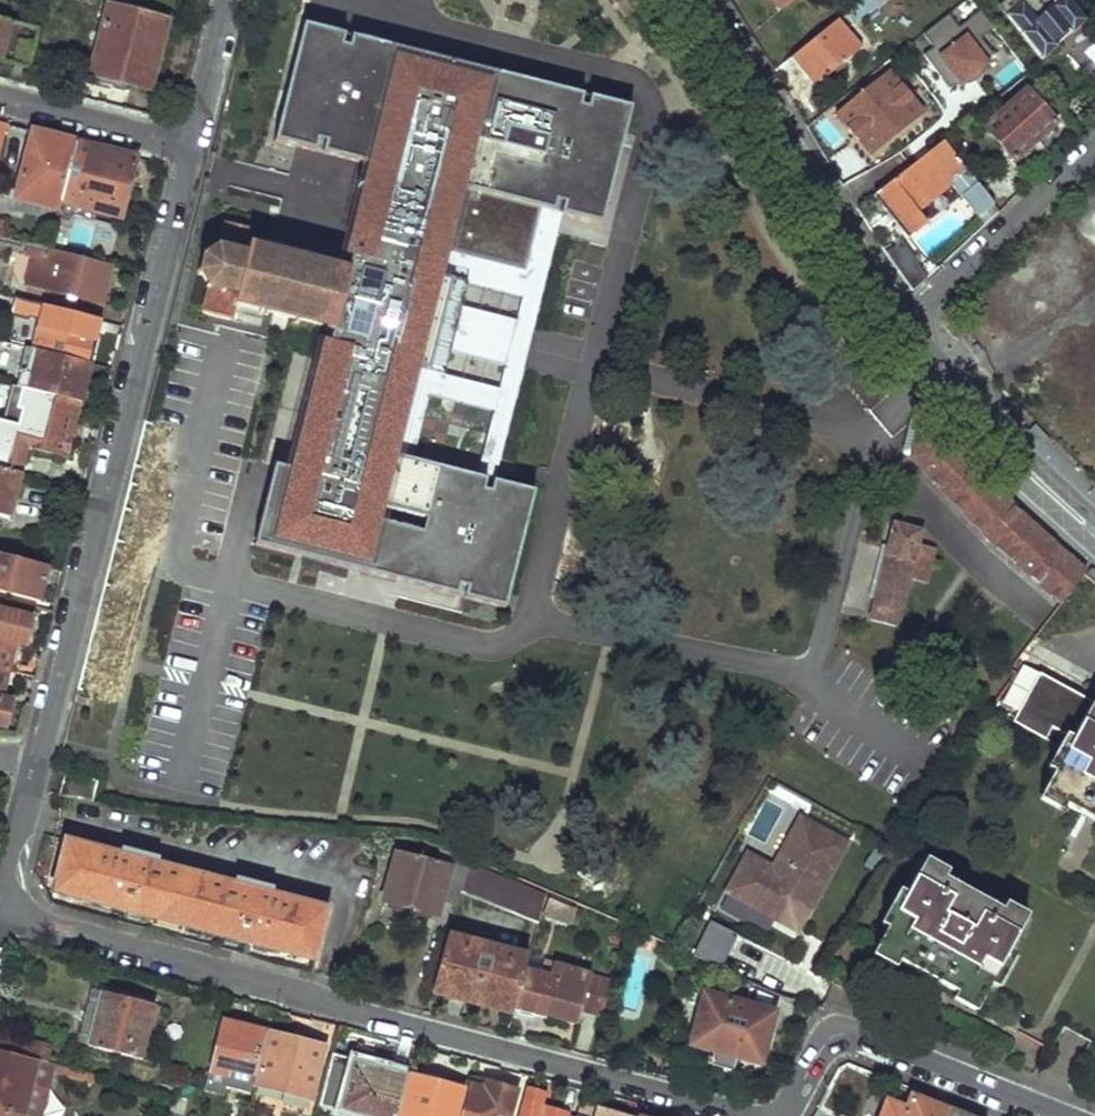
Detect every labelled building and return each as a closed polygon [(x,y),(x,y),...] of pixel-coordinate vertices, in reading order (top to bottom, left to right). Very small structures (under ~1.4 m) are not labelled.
[(623,16),(647,0),(612,0),(623,16)] [(780,11),(794,0),(771,0),(780,11)] [(1088,23),(1068,0),(1004,0),(1006,3),(1000,8),(1045,60),(1088,23)] [(105,2),(86,77),(152,94),(171,19),(105,2)] [(978,12),(965,26),(978,39),(992,26),(978,12)] [(924,35),(937,52),(961,33),(948,16),(924,35)] [(30,68),(40,27),(0,18),(0,61),(30,68)] [(334,249),(225,222),(218,249),(205,256),(199,280),(207,294),(201,316),(231,323),(236,305),(329,329),(315,388),(273,377),(262,423),(260,430),(208,417),(195,463),(209,466),(206,476),(213,487),(328,516),(325,529),(420,553),(421,549),(424,537),(449,543),(446,555),(445,559),(465,564),(461,583),(508,595),(533,494),(376,455),(365,452),(414,252),(426,255),(443,259),(446,250),(524,270),(540,207),(601,222),(630,105),(302,23),(273,140),(367,164),(349,236),(338,234),(334,249)] [(791,62),(814,86),(862,46),(841,24),(791,62)] [(934,60),(962,91),(993,64),(964,32),(934,60)] [(837,113),(872,156),(922,115),(887,72),(874,82),(870,77),(848,95),(851,100),(837,113)] [(986,128),(1016,160),(1056,121),(1029,89),(986,128)] [(8,127),(0,125),(0,154),(8,127)] [(30,126),(10,203),(56,215),(59,206),(76,139),(30,126)] [(76,139),(59,206),(123,222),(140,155),(76,139)] [(872,198),(906,239),(925,224),(917,212),(957,179),(985,210),(991,205),(940,143),(872,198)] [(921,216),(928,224),(912,238),(929,256),(963,226),(940,199),(921,216)] [(111,266),(30,246),(26,259),(35,261),(34,266),(33,266),(27,286),(100,305),(111,266)] [(414,252),(365,452),(376,455),(426,255),(414,252)] [(911,291),(926,277),(912,255),(895,266),(911,291)] [(38,324),(24,374),(31,376),(27,391),(36,393),(79,405),(101,321),(17,300),(13,316),(38,324)] [(166,378),(157,376),(151,403),(159,404),(166,378)] [(32,431),(27,449),(29,449),(66,459),(79,405),(36,393),(31,413),(37,415),(32,431)] [(917,429),(910,461),(1060,605),(1082,571),(928,419),(917,429)] [(32,431),(9,424),(0,455),(0,471),(22,477),(29,449),(27,449),(32,431)] [(483,464),(498,465),(500,442),(485,441),(483,464)] [(12,521),(24,477),(22,477),(0,471),(0,518),(12,521)] [(894,531),(872,628),(899,634),(910,585),(927,589),(934,554),(918,551),(921,537),(894,531)] [(424,537),(421,549),(446,555),(449,543),(424,537)] [(0,556),(0,590),(40,601),(49,569),(0,556)] [(7,672),(14,641),(25,644),(31,619),(0,611),(0,670),(7,672)] [(1012,725),(1065,755),(1047,789),(1094,816),(1094,707),(1040,676),(1012,725)] [(2,732),(9,705),(0,703),(0,731),(2,732)] [(67,774),(62,796),(94,802),(98,780),(67,774)] [(746,849),(722,893),(798,935),(850,841),(799,813),(771,863),(746,849)] [(59,835),(44,893),(313,962),(328,904),(59,835)] [(392,855),(379,900),(433,916),(441,888),(456,893),(464,863),(444,858),(442,868),(392,855)] [(464,863),(456,893),(534,924),(541,893),(464,861),(464,863)] [(923,863),(876,946),(979,1005),(1025,921),(923,863)] [(567,907),(544,900),(539,917),(561,924),(567,907)] [(708,923),(691,959),(719,972),(736,936),(708,923)] [(445,937),(431,993),(513,1012),(514,1010),(523,972),(526,961),(526,959),(445,937)] [(526,961),(523,972),(539,976),(541,965),(526,961)] [(558,969),(541,965),(539,976),(523,972),(514,1010),(518,1011),(521,1015),(530,1017),(534,1016),(544,1019),(546,1015),(548,1015),(558,969)] [(610,982),(558,969),(548,1015),(557,1017),(559,1020),(570,1023),(573,1021),(577,1022),(580,1012),(602,1018),(610,982)] [(735,974),(722,969),(718,979),(731,985),(735,974)] [(689,1035),(685,1047),(714,1055),(711,1065),(733,1071),(736,1060),(762,1067),(778,1008),(701,987),(698,1000),(681,995),(672,1030),(689,1035)] [(100,990),(86,1046),(140,1058),(153,1003),(100,990)] [(221,1020),(209,1069),(227,1074),(229,1068),(252,1073),(263,1031),(221,1020)] [(46,1062),(52,1039),(0,1027),(0,1050),(46,1062)] [(269,1032),(255,1083),(309,1097),(323,1045),(269,1032)] [(20,1115),(29,1083),(46,1088),(50,1073),(67,1078),(70,1068),(46,1062),(0,1050),(0,1111),(20,1115)] [(341,1109),(366,1115),(396,1115),(407,1077),(354,1061),(341,1109)] [(400,1115),(455,1115),(463,1088),(411,1075),(400,1115)] [(461,1115),(509,1115),(516,1089),(471,1076),(461,1115)] [(46,1088),(29,1083),(20,1115),(21,1115),(39,1115),(46,1088)] [(187,1098),(190,1085),(182,1083),(178,1096),(187,1098)] [(542,1103),(545,1090),(527,1086),(519,1115),(564,1115),(565,1110),(542,1103)] [(884,1115),(947,1115),(950,1108),(917,1095),(911,1109),(891,1100),(884,1115)] [(581,1098),(577,1113),(577,1115),(634,1115),(581,1098)] [(950,1108),(947,1115),(971,1115),(950,1108)]
